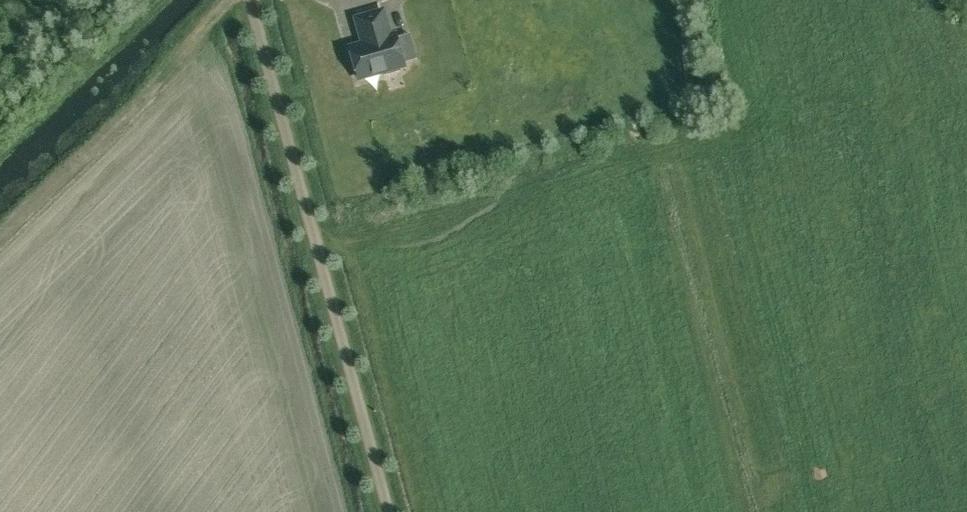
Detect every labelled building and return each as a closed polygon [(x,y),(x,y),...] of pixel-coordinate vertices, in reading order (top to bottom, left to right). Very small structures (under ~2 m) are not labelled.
[(364,44),(350,48),(358,78),(383,70),(384,75),(400,70),(399,66),(405,64),(396,35),(390,37),(382,12),(357,19),(364,44)]
